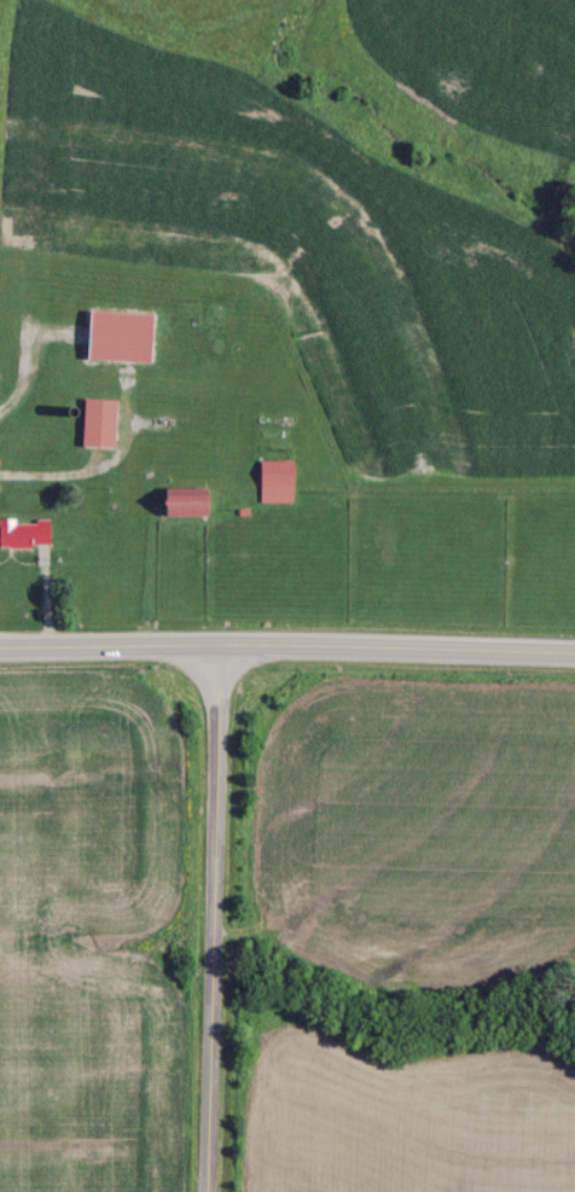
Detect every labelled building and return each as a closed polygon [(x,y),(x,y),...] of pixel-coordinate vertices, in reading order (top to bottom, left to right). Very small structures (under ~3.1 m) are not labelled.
[(160,313),(88,311),(87,360),(158,363),(160,313)] [(121,400),(86,399),(84,448),(120,449),(121,400)] [(298,461),(260,461),(260,503),(298,503),(298,461)] [(165,517),(221,517),(221,489),(165,489),(165,517)] [(54,547),(54,520),(0,520),(0,547),(54,547)]
